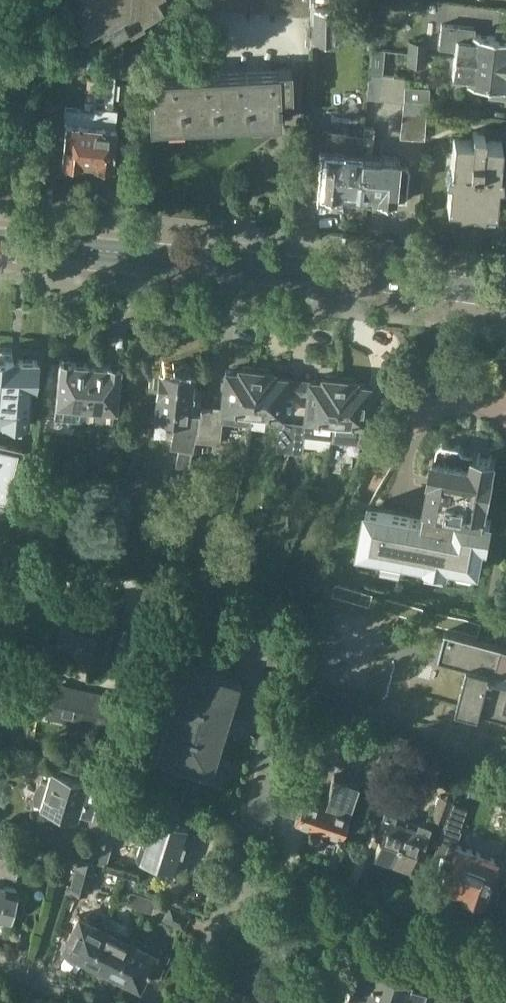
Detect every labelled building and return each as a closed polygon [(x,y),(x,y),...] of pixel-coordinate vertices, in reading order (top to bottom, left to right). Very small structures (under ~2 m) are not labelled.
[(85,1),(77,6),(84,18),(75,23),(83,38),(100,28),(103,34),(111,29),(113,34),(128,26),(131,31),(145,23),(143,20),(164,8),(160,0),(84,0),(85,1)] [(209,9),(222,9),(223,0),(210,0),(209,9)] [(222,9),(235,10),(235,0),(223,0),(222,9)] [(235,10),(247,11),(248,0),(235,0),(235,10)] [(247,11),(260,12),(261,0),(248,0),(247,11)] [(260,12),(272,13),(273,0),(261,0),(260,12)] [(272,13),(285,14),(286,0),(273,0),(272,13)] [(285,14),(297,15),(298,0),(286,0),(285,14)] [(297,15),(310,16),(311,4),(311,0),(298,0),(297,15)] [(339,6),(315,5),(315,42),(339,42),(339,6)] [(497,27),(496,36),(473,33),(472,38),(456,37),(454,55),(505,61),(505,27),(497,27)] [(408,39),(406,51),(425,52),(427,40),(408,39)] [(385,47),(373,46),(371,73),(383,73),(385,47)] [(406,51),(405,63),(424,65),(425,52),(406,51)] [(454,55),(452,75),(466,76),(466,82),(490,84),(489,96),(505,97),(505,61),(454,55)] [(383,73),(371,73),(368,97),(380,99),(383,73)] [(383,73),(380,99),(392,100),(395,74),(383,73)] [(97,74),(96,89),(88,161),(95,162),(97,163),(100,166),(100,167),(108,167),(111,164),(113,164),(117,126),(116,126),(118,109),(112,108),(115,75),(97,74)] [(395,74),(392,100),(404,101),(405,97),(406,87),(406,77),(396,76),(396,74),(395,74)] [(295,104),(294,76),(281,77),(281,78),(150,83),(152,135),(284,130),(283,104),(295,104)] [(430,87),(422,87),(406,87),(405,97),(430,100),(430,87)] [(64,121),(67,121),(63,159),(66,160),(68,163),(68,164),(76,164),(77,164),(80,161),(82,161),(82,160),(88,161),(96,89),(86,88),(84,109),(65,107),(64,121)] [(405,97),(404,101),(403,112),(415,113),(427,114),(427,110),(430,111),(430,100),(405,97)] [(415,113),(403,112),(401,137),(413,137),(415,113)] [(415,113),(413,137),(425,138),(427,114),(415,113)] [(377,197),(386,198),(390,156),(381,155),(381,157),(371,156),(374,127),(365,126),(364,135),(361,169),(371,169),(369,192),(368,192),(367,200),(371,200),(377,197)] [(340,194),(340,190),(351,191),(350,198),(352,201),(364,202),(367,200),(368,192),(369,192),(371,169),(361,169),(364,135),(346,133),(346,131),(328,130),(326,150),(322,192),(340,194)] [(473,138),(454,136),(447,204),(449,204),(449,200),(471,202),(471,206),(472,206),(473,202),(494,204),(494,209),(496,209),(502,141),(483,139),(484,131),(474,130),(473,138)] [(399,157),(390,156),(386,198),(396,199),(396,198),(406,199),(409,169),(406,165),(398,164),(399,157)] [(6,510),(16,465),(25,425),(26,421),(26,419),(27,419),(30,393),(30,385),(35,386),(35,379),(36,366),(37,360),(13,358),(13,356),(11,355),(0,354),(0,509),(6,510)] [(83,418),(89,362),(71,360),(72,359),(60,358),(55,401),(57,402),(56,411),(67,412),(67,417),(83,418)] [(197,436),(201,417),(190,415),(191,404),(199,406),(201,389),(196,388),(196,387),(192,386),(192,384),(196,380),(196,375),(193,372),(194,368),(190,362),(181,361),(176,365),(175,369),(160,367),(159,369),(151,369),(149,387),(155,388),(153,414),(176,417),(170,448),(179,450),(176,465),(188,468),(192,452),(194,452),(197,436)] [(89,362),(83,418),(114,423),(115,416),(120,364),(108,363),(108,364),(89,362)] [(253,415),(258,367),(244,365),(243,368),(239,367),(239,370),(229,369),(229,370),(226,370),(225,381),(223,381),(219,408),(203,406),(201,417),(197,436),(219,440),(223,424),(236,425),(237,413),(253,415)] [(258,367),(253,415),(266,416),(266,423),(279,425),(276,451),(291,453),(294,423),(282,422),(285,393),(297,394),(299,378),(274,375),(274,371),(270,371),(270,369),(258,367)] [(294,423),(291,453),(303,454),(305,437),(334,440),(335,423),(336,423),(341,376),(327,374),(326,377),(323,377),(322,381),(299,378),(297,394),(309,395),(306,425),(294,423)] [(353,378),(341,376),(336,423),(365,426),(369,386),(367,385),(366,384),(356,383),(357,380),(353,380),(353,378)] [(111,427),(106,444),(117,447),(122,428),(111,427)] [(361,544),(361,546),(362,546),(375,548),(385,550),(383,558),(404,562),(406,554),(428,558),(427,566),(447,570),(449,563),(450,563),(451,559),(460,561),(458,568),(475,571),(476,564),(480,564),(481,561),(485,540),(486,541),(488,541),(493,517),(486,516),(487,511),(497,455),(475,451),(473,461),(468,460),(463,459),(465,451),(461,445),(444,441),(439,445),(437,454),(435,454),(431,475),(432,476),(423,516),(398,511),(369,505),(368,508),(361,544)] [(232,550),(224,548),(221,559),(229,562),(232,550)] [(333,594),(341,596),(344,584),(336,582),(333,594)] [(341,596),(348,598),(351,586),(344,584),(341,596)] [(348,598),(356,600),(359,588),(351,586),(348,598)] [(267,591),(252,587),(249,598),(264,602),(267,591)] [(356,600),(363,602),(366,590),(359,588),(356,600)] [(374,592),(366,590),(363,602),(370,604),(374,592)] [(384,608),(391,610),(394,598),(387,596),(384,608)] [(118,607),(119,600),(108,597),(106,605),(88,600),(84,616),(76,613),(71,633),(79,635),(75,650),(105,658),(118,607)] [(391,610),(399,612),(402,600),(394,598),(391,610)] [(399,612),(406,614),(409,602),(402,600),(399,612)] [(406,614),(414,616),(417,604),(409,602),(406,614)] [(424,606),(417,604),(414,616),(421,618),(424,606)] [(434,622),(442,624),(445,612),(437,610),(434,622)] [(440,653),(452,656),(470,661),(459,704),(481,710),(481,706),(505,713),(505,612),(502,611),(495,639),(459,629),(447,626),(440,653)] [(442,624),(449,626),(452,614),(445,612),(442,624)] [(449,626),(457,628),(460,616),(452,614),(449,626)] [(457,628),(464,630),(467,618),(460,616),(457,628)] [(464,630),(471,632),(475,620),(467,618),(464,630)] [(482,622),(475,620),(471,632),(479,634),(482,622)] [(240,682),(241,679),(180,660),(168,698),(172,700),(166,719),(162,717),(150,756),(211,775),(212,771),(215,770),(218,762),(216,759),(223,736),(219,735),(225,716),(229,717),(236,695),(239,693),(241,685),(240,682)] [(116,701),(77,691),(56,686),(50,712),(110,728),(116,701)] [(377,739),(362,780),(378,785),(392,744),(377,739)] [(92,813),(101,783),(100,783),(103,771),(92,768),(88,779),(73,775),(75,768),(63,765),(61,771),(51,768),(47,781),(46,781),(45,782),(41,781),(40,782),(37,785),(35,794),(35,798),(35,800),(41,802),(40,808),(42,812),(52,815),(55,813),(57,807),(62,808),(60,814),(62,818),(72,821),(75,819),(77,813),(79,809),(92,813)] [(482,767),(470,769),(472,778),(485,776),(482,767)] [(397,776),(385,772),(376,797),(388,802),(397,776)] [(341,835),(340,835),(359,782),(335,774),(326,799),(304,792),(295,818),(309,823),(308,826),(311,827),(312,824),(320,827),(319,828),(324,837),(332,840),(341,835)] [(101,783),(92,813),(89,825),(80,856),(96,860),(106,863),(123,805),(138,810),(131,835),(142,838),(137,854),(177,867),(178,863),(186,866),(189,855),(187,851),(182,850),(185,843),(189,844),(193,843),(197,832),(188,829),(189,826),(156,816),(160,801),(128,791),(101,783)] [(443,794),(435,817),(447,821),(455,799),(443,794)] [(375,854),(393,861),(407,823),(408,818),(396,814),(398,809),(385,804),(383,808),(375,832),(381,835),(375,854)] [(422,817),(420,821),(418,821),(418,822),(408,818),(407,823),(393,861),(409,867),(416,847),(422,849),(430,825),(432,820),(422,817)] [(496,858),(457,844),(462,830),(446,824),(436,852),(443,855),(438,868),(446,871),(442,882),(463,889),(462,891),(481,898),(482,897),(490,900),(496,883),(488,880),(496,858)] [(9,920),(17,888),(1,884),(4,872),(17,876),(21,860),(22,853),(0,847),(0,918),(9,920)] [(96,860),(80,856),(70,888),(87,893),(96,860)] [(183,882),(171,877),(166,893),(178,897),(183,882)] [(129,903),(140,906),(143,896),(133,892),(129,903)] [(143,896),(140,906),(151,910),(155,900),(143,896)] [(170,905),(164,918),(183,927),(189,915),(170,905)] [(79,915),(63,947),(74,953),(73,955),(87,962),(104,927),(79,915)] [(317,922),(305,918),(302,930),(313,934),(317,922)] [(111,975),(112,975),(127,946),(131,938),(127,936),(126,938),(104,927),(87,962),(102,970),(103,968),(112,972),(111,975)] [(127,946),(112,975),(114,976),(115,973),(124,978),(123,980),(137,987),(139,985),(147,971),(149,972),(150,970),(160,975),(169,955),(153,947),(153,948),(131,938),(127,946)] [(395,968),(378,963),(375,970),(374,970),(374,971),(358,966),(354,979),(353,978),(344,1002),(383,1002),(395,968)] [(383,1002),(420,1002),(419,1002),(423,989),(408,984),(408,982),(407,981),(410,974),(395,968),(383,1002)] [(267,999),(257,994),(257,993),(254,992),(253,992),(247,990),(241,1002),(266,1002),(267,999)]
